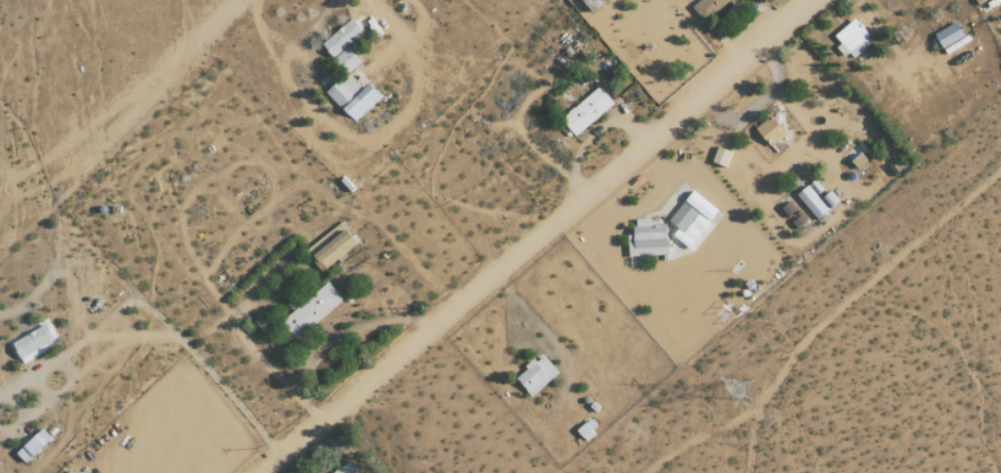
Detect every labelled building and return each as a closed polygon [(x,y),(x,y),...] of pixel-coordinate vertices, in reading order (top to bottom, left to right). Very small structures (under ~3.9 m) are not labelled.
[(692,8),(705,23),(731,0),(701,0),(692,8)] [(363,33),(351,19),(321,44),(332,58),(363,33)] [(873,42),(854,19),(834,37),(841,44),(838,46),(851,61),(873,42)] [(963,37),(955,23),(934,34),(942,49),(963,37)] [(331,62),(343,77),(359,64),(347,48),(331,62)] [(339,80),(325,93),(353,123),(381,97),(368,84),(362,90),(350,76),(343,83),(339,80)] [(613,103),(598,87),(561,120),(576,137),(613,103)] [(771,146),(786,134),(772,116),(757,128),(771,146)] [(713,164),(727,167),(731,151),(716,148),(713,164)] [(829,210),(807,186),(796,196),(818,220),(829,210)] [(718,211),(692,191),(669,222),(678,229),(673,236),(689,249),(710,222),(718,211)] [(790,220),(798,229),(808,220),(800,211),(798,213),(789,203),(782,209),(791,219),(790,220)] [(667,226),(651,226),(651,220),(634,220),(635,235),(628,235),(628,257),(668,256),(667,226)] [(357,247),(348,232),(313,253),(321,268),(357,247)] [(342,301),(328,283),(280,321),(294,339),(342,301)] [(11,344),(22,364),(39,356),(36,350),(58,338),(49,323),(11,344)] [(535,361),(515,377),(530,397),(558,374),(544,356),(536,363),(535,361)] [(50,439),(41,429),(15,453),(24,463),(50,439)] [(349,460),(333,472),(359,472),(349,460)]
